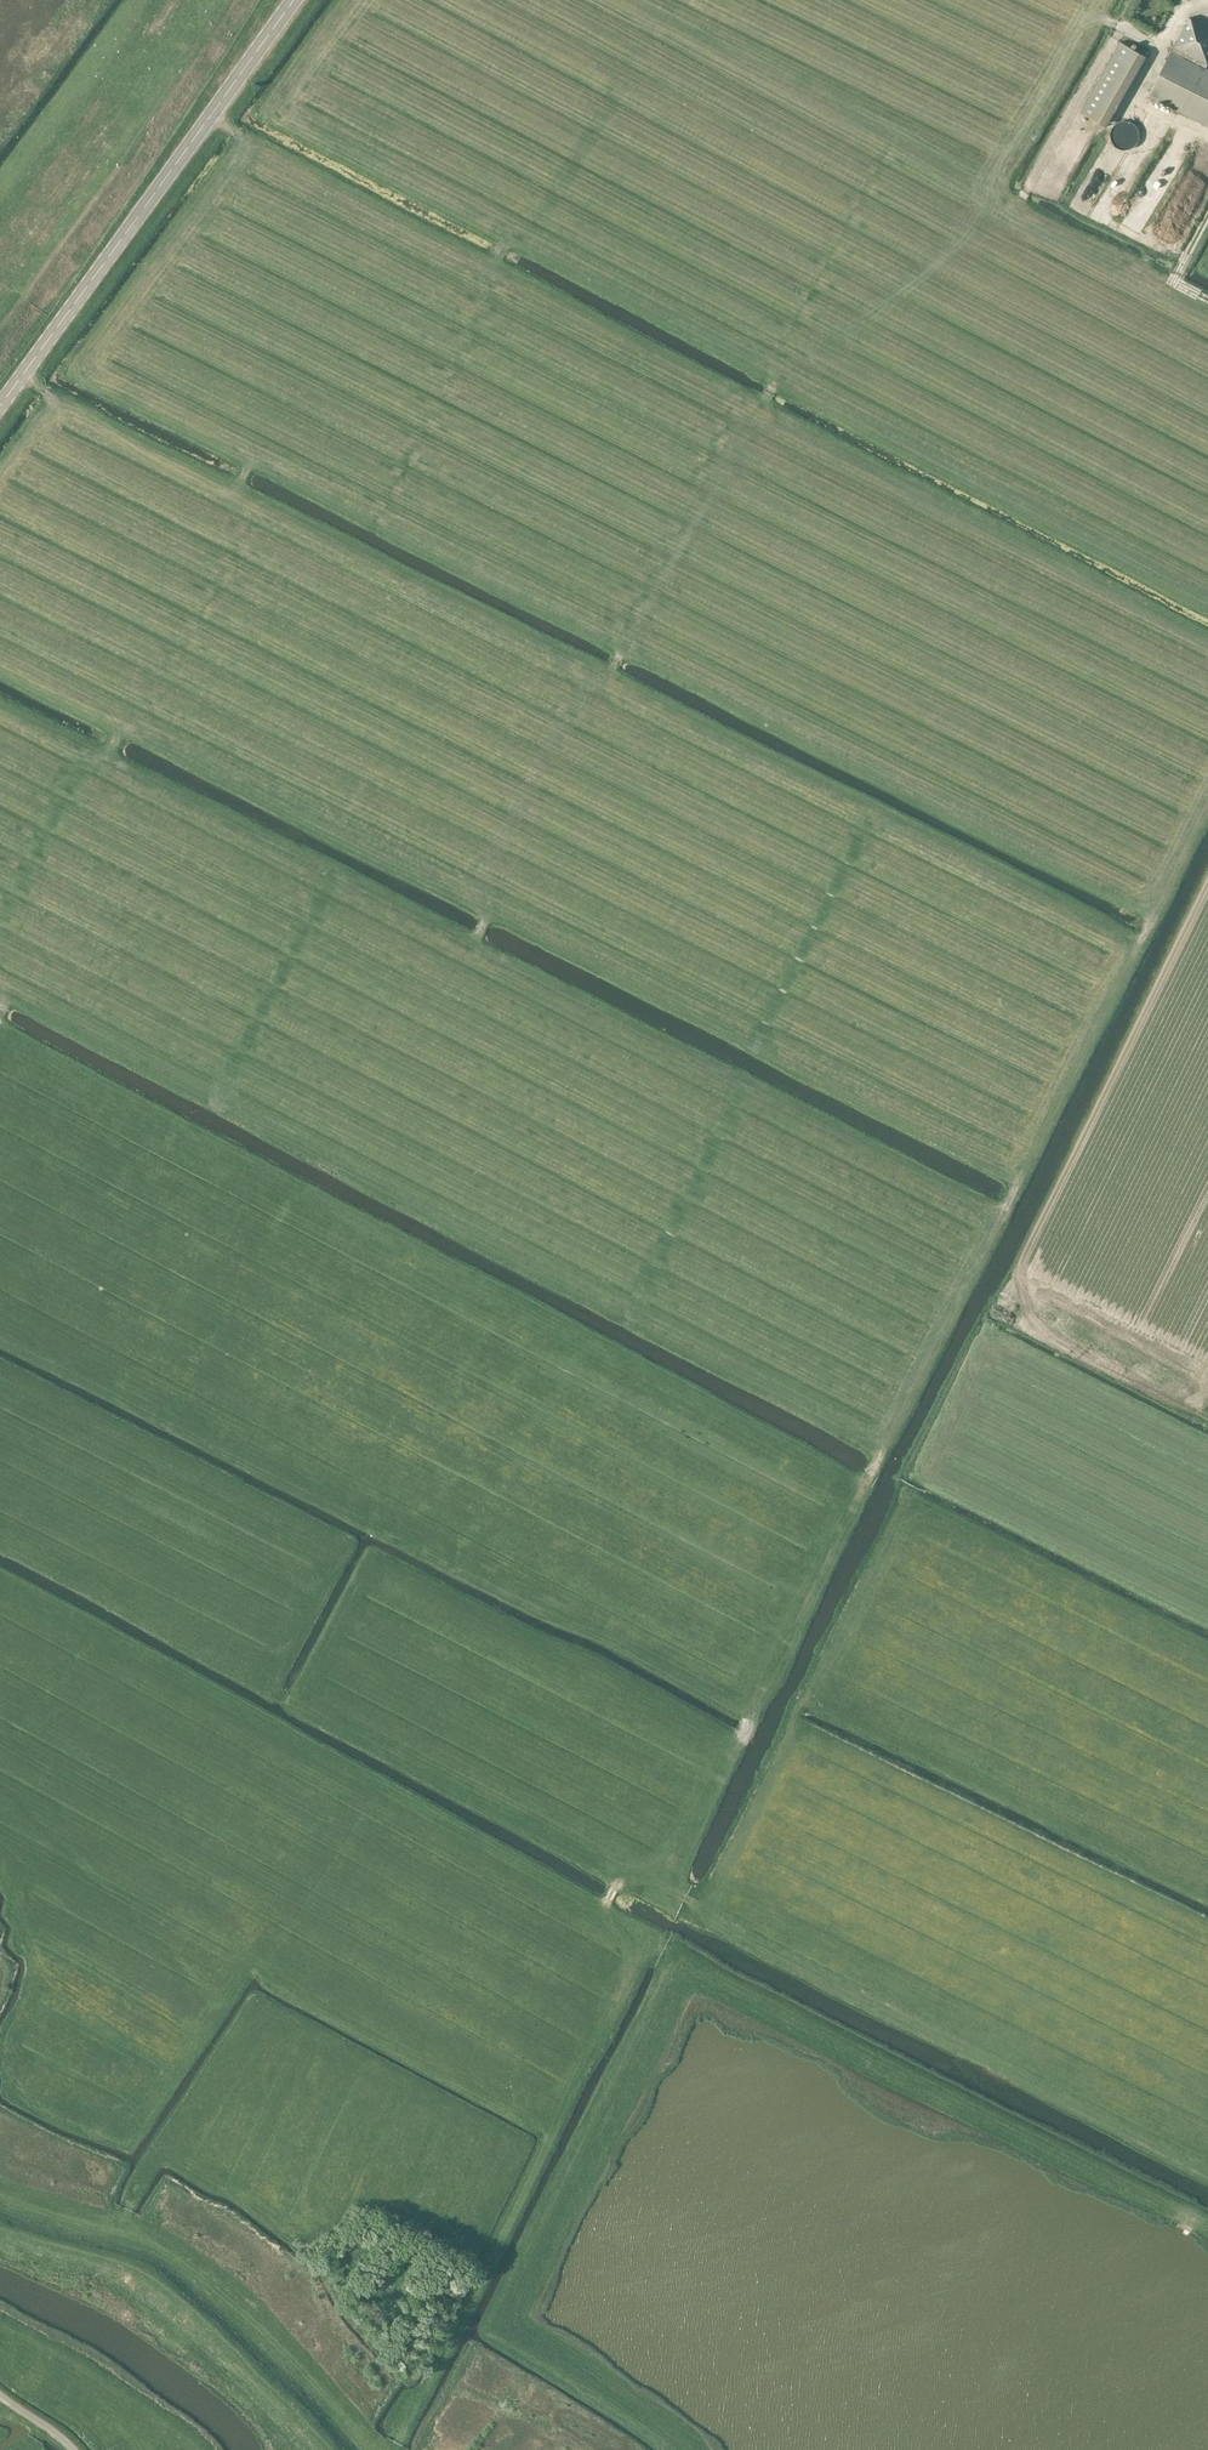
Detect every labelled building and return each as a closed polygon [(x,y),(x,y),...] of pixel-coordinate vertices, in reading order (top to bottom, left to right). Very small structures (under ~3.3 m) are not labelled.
[(1206,68),(1207,64),(1207,24),(1200,20),(1199,22),(1189,17),(1174,48),(1172,51),(1171,51),(1148,96),(1207,126),(1207,69),(1206,68)] [(1120,41),(1081,112),(1106,126),(1146,56),(1120,41)] [(1133,137),(1134,134),(1133,130),(1132,127),(1130,125),(1127,122),(1125,121),(1122,121),(1119,121),(1117,121),(1113,124),(1110,128),(1109,131),(1108,133),(1108,135),(1109,138),(1111,142),(1115,145),(1119,146),(1123,146),(1125,146),(1129,144),(1131,142),(1132,139),(1133,137)] [(393,2253),(384,2271),(397,2277),(406,2259),(393,2253)]
